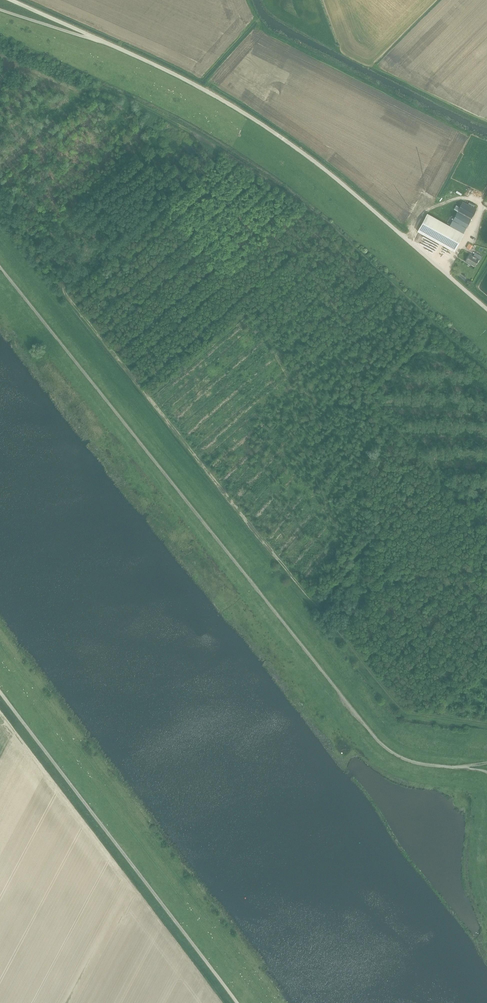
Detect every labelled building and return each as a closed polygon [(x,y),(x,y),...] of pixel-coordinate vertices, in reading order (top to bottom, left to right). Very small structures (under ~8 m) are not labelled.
[(427,208),(430,201),(425,198),(421,204),(427,208)] [(462,202),(449,225),(463,233),(476,209),(462,202)] [(428,213),(418,231),(453,251),(463,233),(449,225),(428,213)] [(470,253),(465,262),(471,265),(471,264),(475,266),(479,259),(480,260),(482,257),(475,253),(474,256),(470,253)]
